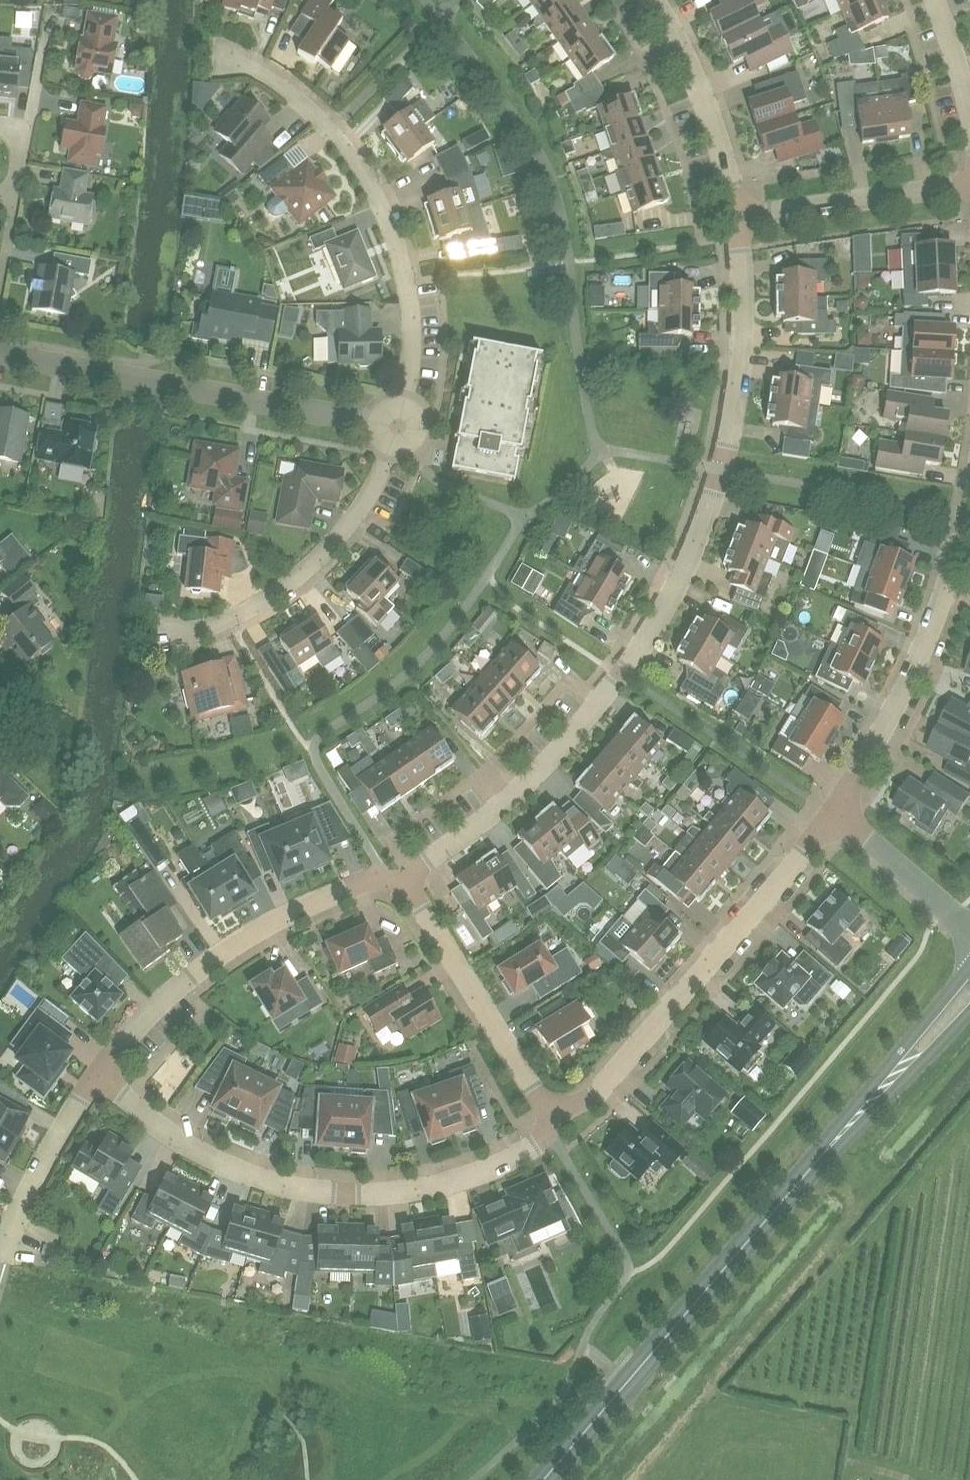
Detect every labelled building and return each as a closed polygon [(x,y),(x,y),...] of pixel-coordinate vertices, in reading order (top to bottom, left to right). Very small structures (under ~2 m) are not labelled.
[(287,0),(224,0),(222,7),(237,13),(236,14),(253,20),(257,8),(269,13),(271,8),(283,12),(287,0)] [(301,15),(316,25),(297,53),(313,64),(315,60),(329,70),(349,41),(335,32),(342,22),(327,12),(334,0),(311,0),(301,15)] [(495,0),(478,0),(486,9),(495,0)] [(531,6),(538,16),(533,20),(533,26),(536,30),(544,24),(574,3),(572,0),(540,0),(531,6)] [(721,39),(757,21),(751,9),(764,3),(763,0),(716,0),(721,9),(709,15),(721,39)] [(879,0),(871,0),(841,13),(847,26),(834,32),(838,40),(827,45),(833,60),(864,50),(856,33),(887,19),(879,0)] [(841,13),(871,0),(835,0),(841,13)] [(556,42),(587,21),(574,3),(544,24),(556,42)] [(78,21),(80,11),(64,9),(63,18),(78,21)] [(116,18),(87,13),(83,39),(79,38),(74,68),(78,69),(77,72),(77,73),(78,75),(78,76),(79,77),(81,78),(82,79),(83,79),(86,79),(87,79),(88,78),(90,77),(91,76),(92,74),(93,72),(110,75),(115,44),(111,44),(116,18)] [(137,31),(149,31),(150,15),(137,15),(137,31)] [(5,36),(26,37),(27,19),(6,18),(5,36)] [(587,21),(556,42),(569,60),(600,39),(600,38),(599,39),(587,21)] [(757,21),(721,39),(733,64),(743,59),(750,72),(792,52),(779,26),(763,34),(757,21)] [(511,48),(520,41),(512,31),(504,38),(511,48)] [(280,61),(291,65),(299,43),(288,39),(280,61)] [(600,39),(569,60),(582,79),(613,58),(600,39)] [(15,99),(20,46),(9,45),(9,41),(0,40),(0,97),(15,99)] [(520,41),(511,48),(519,57),(527,50),(520,41)] [(31,51),(20,50),(18,68),(29,69),(31,51)] [(534,70),(524,76),(530,86),(540,81),(534,70)] [(748,104),(756,128),(793,117),(789,106),(806,100),(797,72),(770,81),(775,95),(748,104)] [(878,84),(885,140),(909,137),(905,104),(916,102),(912,74),(900,76),(901,81),(878,84)] [(409,110),(402,100),(413,88),(403,78),(382,99),(393,109),(398,118),(383,129),(385,131),(381,134),(391,149),(421,127),(435,118),(422,100),(409,110)] [(885,140),(878,84),(855,87),(854,82),(836,85),(839,113),(857,110),(862,144),(885,140)] [(217,84),(193,83),(192,102),(201,110),(220,87),(217,84)] [(570,104),(580,99),(574,88),(564,93),(570,104)] [(604,130),(640,117),(633,96),(596,108),(604,130)] [(585,109),(580,99),(570,104),(575,114),(585,109)] [(241,174),(270,140),(260,130),(268,121),(263,117),(265,115),(251,103),(249,105),(243,100),(231,114),(228,112),(217,126),(219,128),(215,132),(229,144),(219,155),(241,174)] [(102,127),(106,107),(80,102),(76,123),(65,121),(60,148),(73,150),(72,157),(74,160),(84,162),(88,160),(95,161),(97,155),(99,155),(104,128),(102,127)] [(130,103),(129,110),(134,116),(142,117),(143,105),(130,103)] [(611,150),(646,139),(639,118),(640,118),(640,117),(604,130),(611,150)] [(793,117),(756,128),(764,153),(791,145),(795,158),(822,149),(813,122),(796,128),(793,117)] [(434,144),(421,127),(391,149),(402,163),(406,160),(408,163),(434,144)] [(493,136),(472,145),(478,159),(499,151),(493,136)] [(614,159),(618,171),(653,159),(646,139),(611,150),(601,153),(603,158),(608,161),(614,159)] [(574,152),(570,141),(560,145),(564,156),(574,152)] [(440,170),(464,158),(457,146),(434,158),(440,170)] [(283,157),(258,176),(270,191),(271,190),(276,196),(270,201),(266,206),(266,211),(268,214),(272,217),(277,218),(282,216),(287,211),(298,225),(335,197),(307,161),(294,171),(283,157)] [(429,222),(464,211),(481,206),(470,171),(464,158),(440,170),(446,180),(441,183),(439,188),(442,196),(427,200),(428,203),(423,205),(429,222)] [(618,171),(625,192),(661,180),(661,179),(660,179),(653,159),(618,171)] [(576,173),(580,184),(590,180),(586,169),(576,173)] [(48,219),(87,226),(87,225),(90,223),(91,220),(92,219),(92,217),(92,215),(92,213),(91,211),(90,209),(93,196),(86,195),(90,175),(63,170),(60,190),(53,189),(48,219)] [(590,180),(580,184),(584,196),(595,192),(590,180)] [(668,202),(661,180),(625,192),(632,214),(668,202)] [(226,206),(231,203),(232,204),(239,199),(232,191),(221,200),(224,203),(226,206)] [(222,217),(224,203),(221,200),(206,198),(204,215),(222,217)] [(474,243),(464,211),(429,222),(434,239),(438,238),(439,241),(458,235),(461,245),(466,244),(468,258),(505,252),(503,239),(496,240),(474,243)] [(604,226),(593,228),(595,240),(606,238),(604,226)] [(326,246),(343,289),(374,277),(356,233),(337,241),(332,230),(309,239),(314,251),(326,246)] [(869,235),(853,238),(854,274),(870,273),(869,235)] [(902,272),(952,269),(951,245),(925,247),(924,235),(900,236),(902,272)] [(896,244),(886,244),(886,264),(897,264),(896,244)] [(88,276),(90,260),(61,255),(59,265),(52,263),(51,268),(39,266),(36,283),(30,282),(28,292),(34,293),(31,310),(66,316),(73,273),(88,276)] [(775,298),(815,298),(815,283),(825,283),(825,261),(796,261),(796,274),(782,274),(782,279),(775,279),(775,298)] [(609,264),(609,295),(640,295),(640,264),(609,264)] [(214,292),(212,292),(208,314),(203,312),(200,325),(194,324),(192,338),(209,341),(210,337),(241,343),(242,338),(269,343),(276,309),(259,306),(260,301),(235,296),(240,271),(219,267),(214,292)] [(953,293),(952,269),(902,272),(904,308),(928,306),(927,294),(953,293)] [(677,286),(677,274),(648,274),(648,311),(659,311),(699,311),(699,292),(692,292),(692,287),(677,286)] [(858,297),(856,301),(857,307),(861,309),(867,308),(869,304),(868,298),(864,296),(858,297)] [(815,311),(815,298),(775,298),(775,318),(782,318),(782,323),(797,323),(797,335),(835,335),(835,322),(826,322),(826,311),(815,311)] [(301,308),(285,305),(282,320),(298,323),(301,308)] [(380,362),(380,332),(370,332),(370,310),(344,311),(344,312),(316,312),(316,324),(338,345),(338,348),(328,348),(328,363),(357,363),(359,367),(368,367),(370,363),(380,362)] [(698,331),(699,311),(659,311),(658,325),(648,324),(648,335),(638,335),(638,348),(677,348),(677,336),(691,336),(691,331),(698,331)] [(901,351),(952,354),(953,328),(928,326),(928,314),(903,313),(903,315),(894,315),(894,327),(902,328),(902,337),(901,351)] [(857,333),(857,346),(869,346),(869,334),(857,333)] [(523,452),(541,357),(472,343),(454,439),(457,440),(451,471),(514,483),(520,452),(523,452)] [(952,354),(901,351),(899,376),(891,376),(890,388),(927,392),(928,379),(950,380),(952,354)] [(829,388),(832,371),(795,366),(793,378),(779,376),(778,381),(771,380),(768,400),(808,405),(808,406),(818,407),(821,386),(829,388)] [(853,375),(852,387),(864,387),(865,375),(853,375)] [(888,392),(883,419),(907,423),(905,434),(942,440),(947,414),(931,412),(934,399),(888,392)] [(815,427),(810,420),(806,420),(808,406),(808,405),(768,400),(766,419),(773,420),(772,425),(790,428),(788,439),(810,443),(813,443),(816,427),(815,427)] [(19,462),(28,416),(0,411),(0,459),(19,462)] [(87,470),(91,450),(94,449),(95,443),(93,440),(95,428),(65,423),(63,434),(42,430),(37,458),(58,462),(57,464),(87,470)] [(879,442),(875,469),(922,476),(923,463),(938,466),(942,440),(905,434),(903,446),(879,442)] [(807,459),(810,443),(788,439),(784,439),(782,455),(807,459)] [(195,458),(190,485),(218,490),(216,504),(241,508),(245,483),(232,481),(234,464),(224,451),(209,448),(209,446),(201,444),(194,449),(193,457),(195,458)] [(842,457),(840,467),(869,472),(871,464),(866,463),(866,461),(842,457)] [(343,471),(300,464),(297,480),(286,478),(278,522),(308,527),(313,497),(338,501),(343,471)] [(242,513),(215,508),(212,527),(239,532),(242,513)] [(737,527),(730,545),(767,560),(780,565),(788,546),(794,531),(755,515),(750,527),(746,525),(744,530),(737,527)] [(911,560),(898,555),(903,542),(895,539),(899,528),(875,524),(868,545),(863,543),(855,565),(863,568),(906,583),(910,569),(908,568),(911,560)] [(229,579),(233,543),(205,539),(206,532),(184,529),(183,537),(179,537),(177,554),(191,555),(187,590),(190,590),(192,594),(199,595),(202,591),(214,593),(216,577),(229,579)] [(556,537),(549,533),(541,551),(548,555),(556,537)] [(8,577),(30,558),(11,535),(0,544),(0,567),(8,577)] [(593,565),(585,577),(620,598),(630,581),(624,577),(626,573),(614,565),(620,555),(595,540),(584,559),(593,565)] [(762,573),(767,560),(730,545),(723,564),(729,566),(727,571),(732,573),(728,585),(763,598),(772,577),(762,573)] [(421,585),(429,573),(407,559),(399,571),(421,585)] [(369,560),(357,573),(384,598),(399,583),(375,561),(373,563),(369,560)] [(898,606),(906,583),(863,568),(851,602),(884,614),(888,602),(898,606)] [(384,598),(357,573),(345,586),(348,590),(346,592),(360,605),(356,609),(376,627),(394,608),(384,598)] [(807,573),(802,585),(814,589),(818,578),(807,573)] [(6,651),(10,648),(24,665),(39,653),(42,656),(52,648),(49,645),(53,642),(39,625),(43,621),(32,608),(39,603),(32,594),(35,591),(23,577),(3,593),(15,607),(17,606),(22,612),(0,630),(0,644),(6,651)] [(544,602),(555,588),(542,577),(530,591),(544,602)] [(610,615),(620,598),(585,577),(578,589),(569,585),(566,590),(553,612),(577,627),(583,619),(579,617),(586,606),(601,615),(604,611),(610,615)] [(839,648),(872,664),(883,642),(874,638),(879,626),(847,611),(846,611),(837,607),(832,618),(841,623),(849,627),(840,647),(839,648)] [(695,620),(685,637),(720,657),(727,645),(736,650),(740,644),(748,630),(723,615),(717,626),(704,619),(702,623),(695,620)] [(312,620),(309,616),(295,626),(315,657),(322,668),(340,657),(315,618),(312,620)] [(357,616),(347,625),(363,644),(374,635),(357,616)] [(363,644),(347,625),(336,634),(353,653),(363,644)] [(287,675),(315,657),(295,626),(280,636),(282,640),(280,642),(290,657),(280,663),(279,661),(268,668),(286,697),(296,691),(287,675)] [(465,635),(474,642),(480,635),(471,627),(465,635)] [(468,649),(474,642),(465,635),(459,642),(468,649)] [(720,657),(685,637),(676,654),(682,657),(679,662),(695,671),(689,681),(685,680),(680,689),(713,709),(719,699),(731,679),(713,669),(720,657)] [(549,660),(556,650),(544,642),(537,652),(549,660)] [(496,660),(526,687),(541,671),(511,643),(496,660)] [(862,685),(872,664),(839,648),(840,647),(831,643),(821,665),(815,677),(847,693),(853,681),(862,685)] [(381,662),(390,653),(384,646),(374,654),(381,662)] [(511,704),(526,687),(496,660),(481,677),(511,704)] [(449,664),(442,670),(450,679),(457,672),(449,664)] [(183,691),(187,709),(191,708),(193,717),(196,716),(197,720),(246,708),(239,679),(225,682),(221,665),(183,674),(187,690),(183,691)] [(450,679),(442,670),(435,676),(443,685),(450,679)] [(758,675),(750,688),(757,692),(765,679),(758,675)] [(466,693),(496,721),(511,704),(481,677),(466,693)] [(802,695),(790,715),(831,740),(843,720),(835,715),(841,704),(811,685),(804,696),(802,695)] [(749,721),(761,701),(747,692),(735,711),(749,721)] [(496,721),(466,693),(451,710),(481,737),(496,721)] [(969,741),(969,710),(952,702),(940,725),(969,741)] [(400,708),(393,713),(399,723),(407,718),(400,708)] [(399,723),(393,713),(385,719),(392,728),(399,723)] [(818,761),(831,740),(790,715),(778,735),(780,736),(771,750),(802,769),(810,756),(818,761)] [(633,717),(618,735),(649,761),(664,744),(633,717)] [(969,761),(969,741),(940,725),(928,749),(951,761),(945,772),(969,785),(969,766),(968,765),(969,761)] [(412,741),(435,774),(454,761),(431,728),(412,741)] [(674,728),(667,740),(688,753),(695,742),(674,728)] [(353,734),(359,743),(367,738),(361,729),(353,734)] [(351,748),(359,743),(353,734),(345,739),(351,748)] [(636,777),(649,761),(618,735),(604,752),(642,784),(643,783),(636,777)] [(435,774),(412,741),(394,754),(417,787),(435,774)] [(637,790),(642,784),(604,752),(590,768),(621,795),(629,785),(637,790)] [(394,754),(376,766),(399,800),(417,787),(394,754)] [(399,800),(376,766),(358,779),(348,765),(337,772),(352,793),(362,786),(380,813),(399,800)] [(606,812),(621,795),(590,768),(575,786),(606,812)] [(724,808),(756,834),(770,816),(745,795),(754,784),(735,768),(725,779),(729,783),(726,787),(727,793),(732,798),(724,808)] [(5,807),(20,807),(30,797),(1,769),(0,771),(0,802),(5,807)] [(688,778),(697,786),(703,778),(694,771),(688,778)] [(676,784),(667,777),(661,784),(670,791),(676,784)] [(691,793),(697,786),(688,778),(682,786),(691,793)] [(894,806),(920,822),(917,827),(933,837),(949,810),(958,815),(969,797),(941,779),(932,794),(910,781),(894,806)] [(309,820),(286,830),(303,871),(313,867),(314,870),(327,865),(325,862),(328,861),(321,846),(329,843),(330,844),(331,844),(327,832),(343,825),(329,803),(306,813),(309,820)] [(653,810),(645,803),(639,810),(648,817),(653,810)] [(666,805),(661,812),(669,819),(675,812),(666,805)] [(578,818),(569,826),(552,806),(534,821),(560,852),(567,860),(584,845),(589,850),(599,842),(578,818)] [(708,812),(703,818),(710,825),(742,850),(756,834),(724,808),(717,817),(708,812)] [(599,811),(591,819),(605,833),(613,825),(599,811)] [(137,817),(125,826),(143,852),(155,844),(137,817)] [(647,818),(641,825),(649,833),(655,826),(647,818)] [(551,860),(560,852),(534,821),(517,836),(538,860),(528,868),(546,890),(561,877),(551,860)] [(303,871),(286,830),(273,835),(268,824),(246,833),(256,857),(267,852),(279,881),(282,881),(283,884),(295,878),(294,875),(303,871)] [(686,833),(696,842),(728,868),(742,850),(710,825),(704,832),(691,827),(686,833)] [(211,874),(234,911),(247,903),(245,900),(255,893),(238,867),(249,860),(234,832),(211,846),(218,857),(216,859),(221,867),(211,874)] [(661,833),(652,844),(669,859),(678,848),(661,833)] [(696,842),(683,858),(682,859),(714,885),(728,868),(696,842)] [(223,918),(234,911),(211,874),(193,845),(177,855),(189,876),(180,881),(190,898),(194,895),(210,921),(221,915),(223,918)] [(682,859),(683,858),(675,852),(660,869),(655,865),(647,875),(666,891),(674,881),(699,902),(714,885),(682,859)] [(494,853),(475,866),(498,899),(516,887),(526,901),(537,894),(522,873),(512,880),(494,853)] [(615,855),(604,868),(614,876),(615,875),(627,885),(636,875),(615,855)] [(172,857),(161,863),(171,881),(182,875),(172,857)] [(498,899),(475,866),(456,879),(474,906),(464,913),(483,940),(493,933),(485,920),(491,915),(487,907),(498,899)] [(138,924),(119,938),(142,971),(165,954),(162,950),(182,936),(155,899),(166,892),(151,872),(141,879),(136,871),(112,887),(138,924)] [(558,886),(545,897),(552,907),(566,896),(558,886)] [(649,911),(635,928),(665,954),(680,937),(656,916),(664,906),(645,890),(636,899),(649,911)] [(859,913),(835,892),(806,925),(825,942),(817,951),(836,968),(852,950),(838,938),(846,928),(854,935),(864,923),(857,916),(859,913)] [(665,954),(635,928),(621,916),(598,943),(618,959),(626,950),(650,971),(665,954)] [(367,927),(326,945),(328,949),(326,950),(330,960),(333,959),(339,975),(370,961),(375,974),(398,963),(386,936),(373,942),(367,927)] [(908,931),(892,947),(904,958),(919,942),(908,931)] [(98,1022),(122,996),(100,976),(113,962),(85,933),(63,959),(87,980),(71,998),(98,1022)] [(539,945),(499,970),(506,980),(502,982),(510,995),(513,993),(515,995),(541,979),(542,981),(546,978),(554,991),(582,973),(567,948),(548,960),(539,945)] [(806,1005),(830,977),(808,958),(799,969),(781,954),(773,964),(772,963),(761,975),(762,976),(754,985),(755,986),(755,992),(760,995),(765,995),(782,1010),(791,999),(799,1005),(806,1005)] [(586,962),(592,972),(603,965),(597,955),(586,962)] [(594,974),(601,986),(613,979),(606,967),(594,974)] [(255,983),(251,986),(273,1021),(303,1002),(309,1011),(322,1003),(306,978),(294,986),(284,971),(273,978),(270,974),(266,976),(264,973),(253,980),(255,983)] [(834,990),(845,1000),(851,992),(840,982),(834,990)] [(394,992),(364,1011),(376,1030),(386,1024),(392,1033),(399,1029),(405,1038),(416,1031),(420,1032),(426,1028),(427,1025),(439,1017),(423,991),(402,1004),(394,992)] [(52,1076),(70,1052),(62,1047),(70,1036),(62,1030),(71,1018),(44,998),(35,1010),(45,1017),(34,1031),(37,1033),(17,1060),(26,1067),(18,1077),(43,1096),(56,1079),(52,1076)] [(561,1059),(587,1043),(579,1030),(588,1024),(576,1004),(568,1008),(562,998),(538,1013),(544,1023),(535,1029),(544,1044),(549,1040),(561,1059)] [(702,1037),(706,1041),(704,1042),(739,1073),(742,1069),(747,1073),(761,1056),(757,1052),(760,1048),(757,1046),(774,1026),(752,1008),(736,1027),(725,1018),(716,1028),(713,1025),(702,1037)] [(358,1050),(340,1045),(336,1064),(353,1068),(358,1050)] [(226,1116),(235,1120),(256,1077),(242,1070),(247,1060),(223,1049),(204,1075),(223,1085),(211,1109),(214,1110),(212,1114),(225,1120),(226,1116)] [(705,1119),(725,1096),(687,1062),(667,1085),(679,1096),(675,1101),(671,1097),(661,1109),(681,1126),(695,1110),(705,1119)] [(452,1084),(437,1089),(453,1134),(461,1131),(463,1135),(476,1131),(475,1127),(477,1126),(467,1096),(481,1091),(472,1065),(448,1073),(452,1084)] [(256,1077),(235,1120),(243,1124),(241,1128),(254,1134),(256,1131),(258,1132),(266,1115),(287,1125),(294,1096),(256,1077)] [(19,1142),(26,1127),(23,1125),(27,1117),(6,1106),(14,1092),(0,1083),(0,1131),(19,1142)] [(342,1149),(346,1101),(330,1099),(330,1092),(327,1088),(305,1086),(305,1087),(298,1114),(318,1115),(316,1147),(319,1147),(319,1151),(333,1152),(333,1148),(342,1149)] [(453,1134),(437,1089),(414,1097),(411,1090),(397,1095),(406,1122),(419,1117),(428,1143),(430,1142),(432,1146),(445,1141),(444,1137),(453,1134)] [(361,1102),(346,1101),(342,1149),(352,1149),(351,1153),(365,1154),(365,1150),(368,1150),(370,1121),(391,1123),(391,1122),(387,1093),(387,1092),(366,1091),(362,1094),(361,1102)] [(765,1115),(744,1097),(730,1113),(751,1131),(765,1115)] [(629,1127),(607,1152),(615,1159),(610,1165),(610,1169),(621,1178),(625,1178),(630,1172),(638,1179),(649,1167),(656,1173),(669,1158),(673,1162),(683,1150),(668,1136),(652,1123),(640,1137),(629,1127)] [(0,1131),(0,1160),(3,1162),(7,1154),(11,1155),(19,1142),(0,1131)] [(85,1145),(73,1167),(110,1188),(97,1209),(112,1218),(133,1184),(119,1175),(132,1152),(121,1146),(123,1143),(109,1135),(98,1153),(85,1145)] [(702,1162),(690,1152),(684,1159),(696,1170),(702,1162)] [(170,1226),(191,1185),(178,1178),(177,1181),(167,1176),(155,1200),(144,1194),(131,1219),(151,1230),(156,1219),(170,1226)] [(549,1192),(543,1179),(509,1193),(511,1199),(489,1208),(495,1223),(481,1229),(490,1251),(512,1242),(518,1255),(533,1248),(528,1235),(561,1221),(554,1205),(558,1204),(552,1190),(549,1192)] [(178,1244),(202,1256),(213,1230),(199,1224),(212,1199),(203,1195),(204,1192),(191,1185),(170,1226),(183,1233),(178,1244)] [(232,1252),(247,1256),(259,1212),(245,1208),(244,1211),(234,1208),(227,1234),(213,1230),(202,1256),(229,1264),(232,1252)] [(274,1216),(259,1212),(247,1256),(262,1260),(258,1272),(283,1280),(291,1253),(275,1248),(283,1222),(273,1219),(274,1216)] [(426,1220),(436,1278),(461,1273),(463,1281),(478,1279),(472,1243),(456,1246),(451,1219),(441,1221),(440,1218),(426,1220)] [(436,1278),(426,1220),(411,1223),(412,1226),(402,1228),(406,1255),(391,1257),(393,1285),(394,1293),(399,1292),(397,1285),(436,1278)] [(351,1272),(352,1226),(337,1225),(337,1229),(319,1228),(317,1271),(351,1272)] [(366,1285),(393,1285),(391,1257),(376,1257),(377,1230),(366,1230),(367,1226),(352,1226),(351,1272),(366,1272),(366,1285)] [(310,1264),(299,1262),(292,1310),(308,1312),(314,1273),(308,1272),(310,1264)] [(168,1289),(185,1291),(187,1280),(170,1277),(168,1289)] [(486,1286),(499,1317),(518,1309),(505,1278),(486,1286)] [(408,1304),(395,1305),(396,1316),(409,1315),(408,1304)] [(396,1316),(383,1314),(380,1329),(397,1333),(396,1316)]
